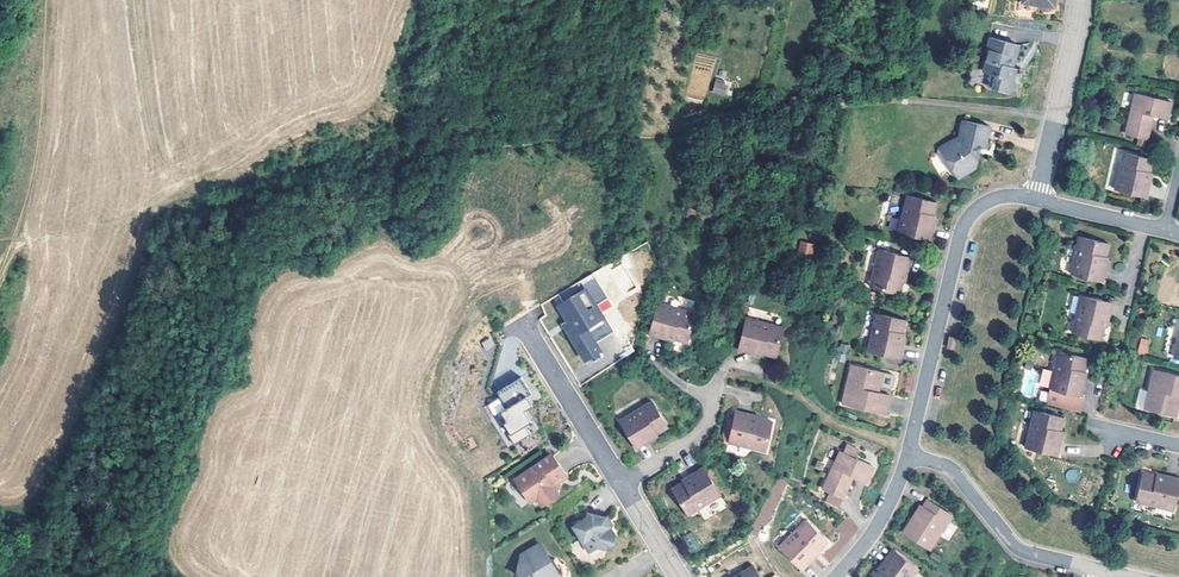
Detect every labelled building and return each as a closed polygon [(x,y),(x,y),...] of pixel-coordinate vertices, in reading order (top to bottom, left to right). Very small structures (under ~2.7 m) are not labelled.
[(987,92),(1006,97),(1009,96),(1011,87),(1009,86),(1012,73),(1009,73),(1006,72),(1009,61),(1012,62),(1014,50),(986,42),(983,56),(985,57),(980,75),(991,78),(987,92)] [(724,87),(721,87),(712,85),(709,97),(721,100),(724,87)] [(1167,121),(1171,105),(1134,96),(1125,136),(1147,141),(1152,121),(1153,117),(1167,121)] [(930,152),(946,176),(957,168),(966,170),(971,148),(976,149),(980,128),(952,123),(949,139),(930,152)] [(782,126),(778,124),(776,133),(785,135),(787,127),(782,126)] [(1149,175),(1152,162),(1123,155),(1115,192),(1146,199),(1150,185),(1147,184),(1148,178),(1149,175)] [(966,170),(957,168),(946,176),(949,181),(966,170)] [(890,230),(923,239),(926,226),(923,225),(925,219),(926,215),(930,201),(900,193),(890,230)] [(1108,257),(1111,244),(1082,237),(1074,275),(1106,282),(1109,268),(1106,267),(1107,264),(1108,257)] [(800,241),(798,252),(812,255),(815,244),(800,241)] [(902,254),(871,247),(861,284),(890,291),(893,279),(894,275),(896,268),(899,269),(902,254)] [(600,270),(605,282),(614,278),(620,293),(632,288),(622,264),(611,268),(610,266),(600,270)] [(608,331),(581,288),(556,304),(565,319),(568,323),(563,326),(583,358),(599,348),(594,340),(608,331)] [(866,293),(857,291),(856,298),(864,300),(866,293)] [(1115,303),(1082,296),(1074,333),(1104,340),(1107,325),(1108,320),(1109,316),(1112,317),(1115,303)] [(683,344),(691,311),(654,305),(646,336),(683,344)] [(856,350),(870,352),(888,356),(892,341),(889,341),(891,335),(892,331),(895,318),(866,311),(856,350)] [(744,313),(734,351),(749,354),(750,350),(772,356),(780,322),(744,313)] [(1137,352),(1146,354),(1150,340),(1140,337),(1137,352)] [(952,351),(955,341),(949,340),(946,350),(952,351)] [(1062,352),(1054,389),(1051,403),(1084,413),(1088,398),(1085,397),(1089,380),(1085,380),(1086,377),(1090,359),(1062,352)] [(851,364),(847,381),(853,383),(856,365),(851,364)] [(842,402),(885,413),(890,394),(879,391),(879,388),(880,384),(890,387),(893,385),(895,376),(893,373),(856,365),(853,383),(847,381),(842,402)] [(1153,371),(1149,392),(1154,393),(1150,410),(1177,416),(1178,408),(1178,376),(1153,371)] [(499,398),(488,404),(511,445),(538,430),(525,408),(540,400),(526,375),(496,392),(499,398)] [(1154,393),(1149,392),(1145,409),(1150,410),(1154,393)] [(653,399),(621,422),(639,449),(652,442),(650,438),(669,425),(653,399)] [(1026,447),(1057,454),(1060,435),(1057,435),(1058,429),(1059,426),(1061,413),(1033,406),(1026,447)] [(774,418),(735,411),(727,441),(767,449),(774,418)] [(855,475),(866,481),(873,467),(856,457),(859,450),(842,441),(821,488),(844,500),(854,478),(855,475)] [(566,472),(555,456),(550,455),(515,478),(531,501),(538,497),(541,501),(547,502),(556,496),(557,490),(554,485),(560,482),(565,478),(566,472)] [(687,511),(693,508),(718,492),(705,471),(702,465),(689,473),(690,475),(672,488),(687,511)] [(1140,500),(1177,508),(1178,501),(1178,475),(1170,473),(1169,477),(1163,475),(1160,474),(1147,471),(1140,500)] [(563,486),(560,482),(554,485),(557,490),(563,486)] [(916,514),(914,517),(912,516),(903,532),(928,548),(952,514),(926,499),(916,514)] [(610,526),(605,518),(588,513),(587,517),(576,525),(582,535),(579,536),(589,552),(598,546),(605,548),(611,544),(613,542),(614,535),(614,532),(610,526)] [(801,566),(816,554),(813,551),(817,548),(829,538),(807,515),(779,542),(801,566)] [(582,535),(576,525),(573,526),(579,536),(582,535)] [(691,533),(685,536),(691,549),(697,546),(691,533)] [(543,558),(543,552),(531,548),(519,556),(517,576),(520,576),(556,576),(557,572),(548,558),(543,558)] [(891,549),(883,558),(886,560),(883,564),(872,576),(911,576),(918,569),(891,549)] [(728,576),(762,576),(752,562),(728,576)]
